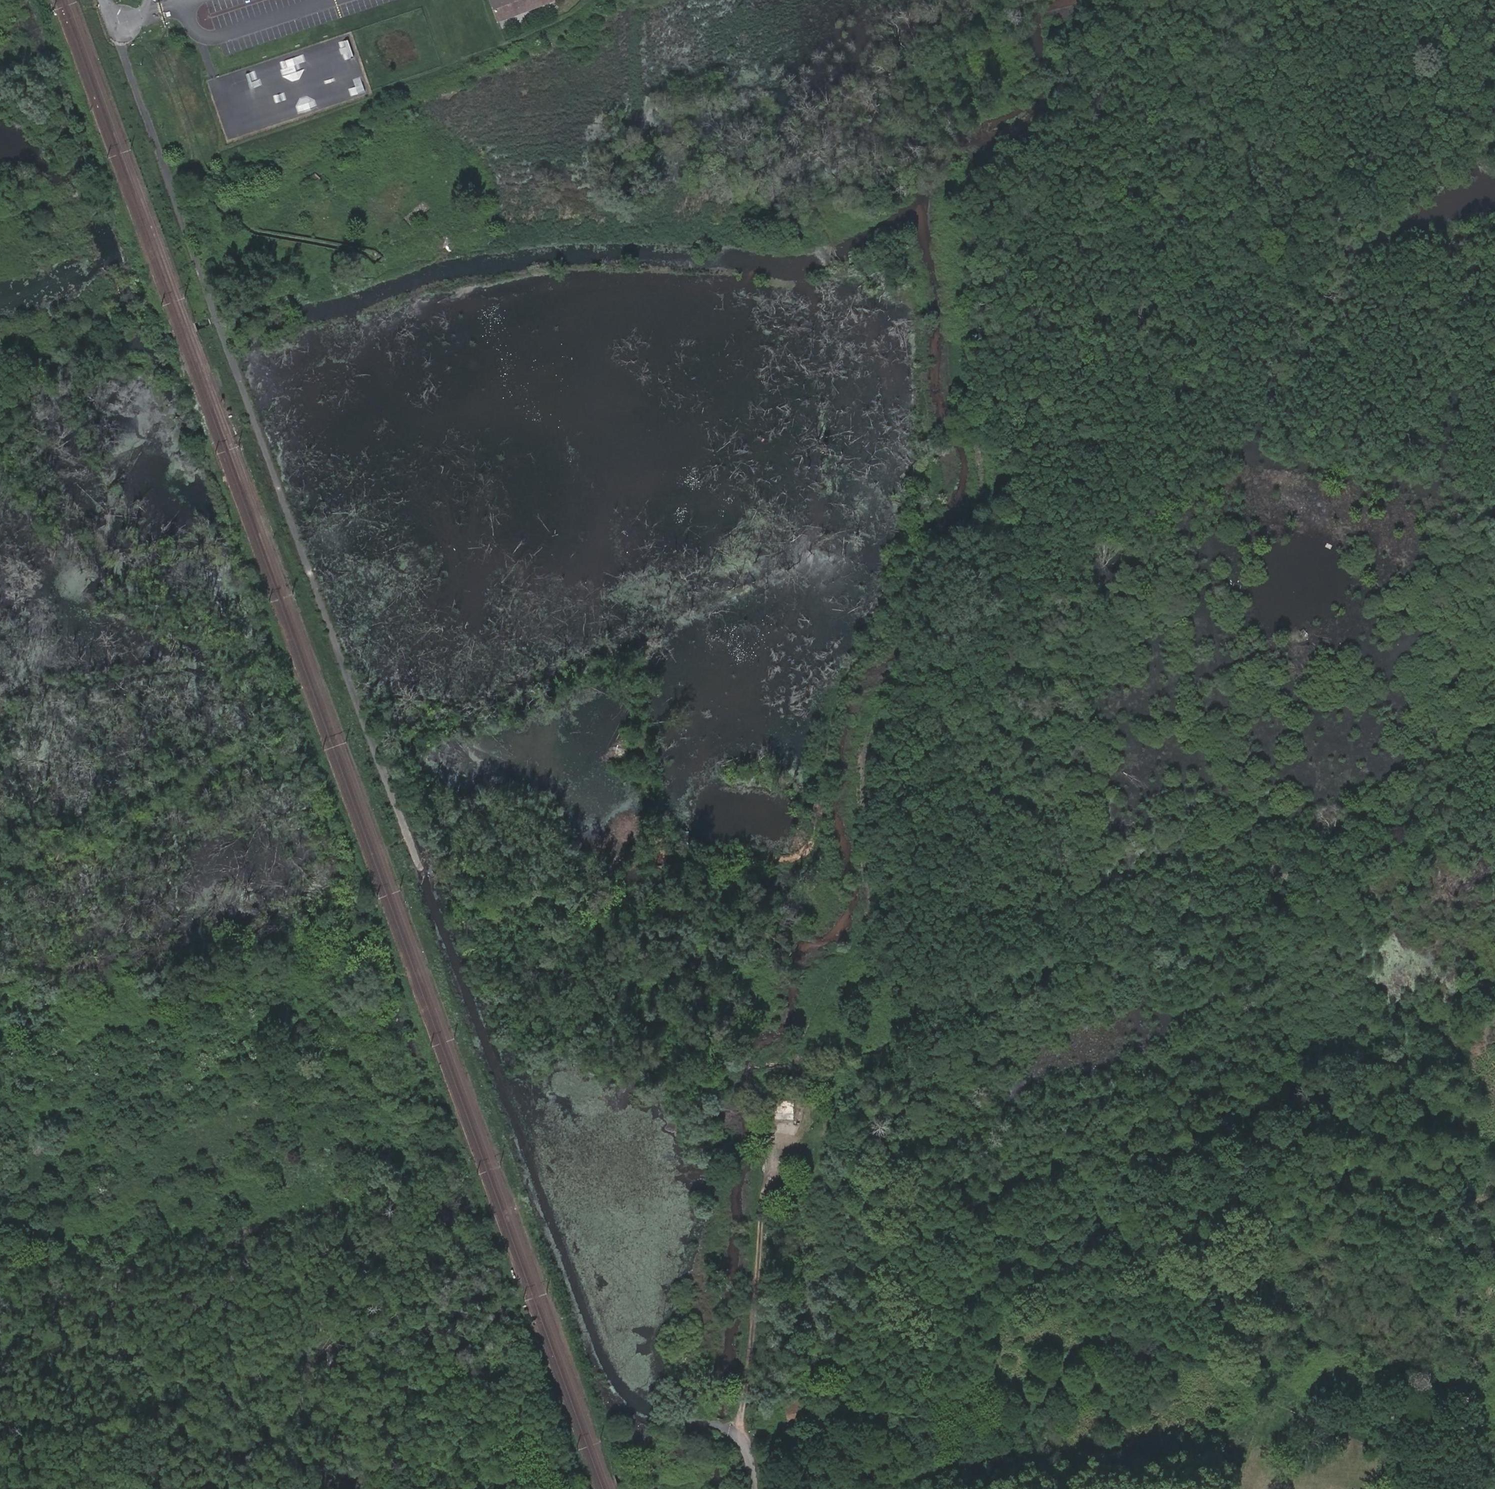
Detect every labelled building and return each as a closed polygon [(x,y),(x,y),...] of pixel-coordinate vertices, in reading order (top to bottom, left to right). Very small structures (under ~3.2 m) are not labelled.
[(500,20),(553,0),(492,0),(500,20)] [(288,71),(304,63),(302,59),(299,61),(296,56),(283,62),(288,71)] [(793,1114),(794,1096),(780,1096),(780,1097),(773,1097),(773,1113),(793,1114)] [(802,1405),(802,1400),(785,1403),(785,1408),(802,1405)] [(805,1416),(802,1405),(785,1408),(788,1420),(805,1416)]
